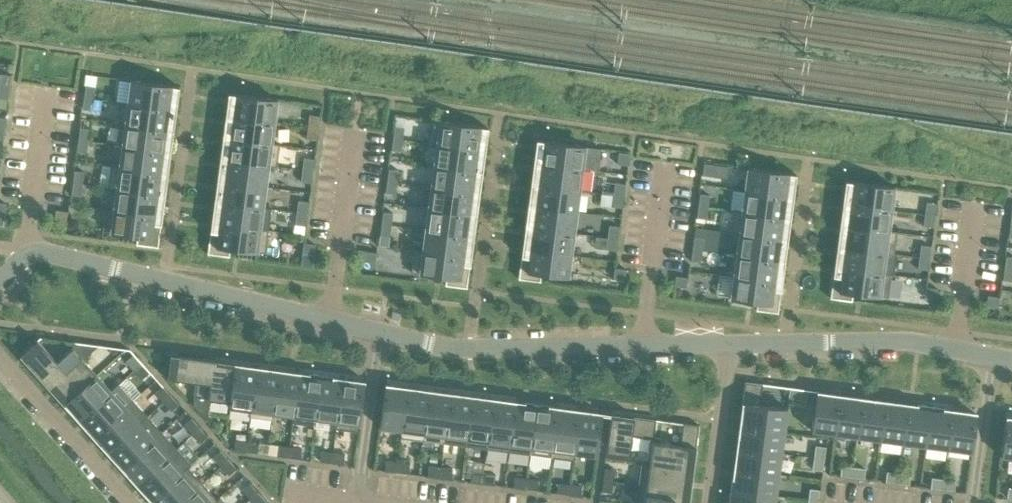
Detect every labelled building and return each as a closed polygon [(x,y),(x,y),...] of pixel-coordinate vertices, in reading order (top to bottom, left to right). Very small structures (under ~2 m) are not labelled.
[(0,76),(0,86),(9,87),(10,75),(0,74),(0,76)] [(130,81),(127,103),(169,108),(172,87),(172,86),(130,81)] [(85,85),(84,97),(94,98),(95,87),(85,85)] [(0,86),(0,98),(7,99),(9,87),(0,86)] [(235,96),(233,117),(274,122),(277,100),(236,95),(235,96)] [(94,98),(84,97),(82,109),(92,110),(94,98)] [(127,103),(125,124),(166,130),(169,108),(127,103)] [(309,115),(308,127),(317,128),(319,116),(309,115)] [(233,117),(230,138),(271,144),(271,143),(274,122),(233,117)] [(428,144),(436,145),(436,144),(478,149),(480,128),(481,127),(431,120),(428,144)] [(125,124),(122,146),(163,151),(166,130),(125,124)] [(394,126),(393,138),(402,139),(404,128),(394,126)] [(317,128),(308,127),(306,139),(316,140),(317,128)] [(80,128),(78,140),(88,141),(90,129),(80,128)] [(230,138),(227,160),(268,165),(268,166),(277,167),(280,144),(271,143),(271,144),(230,138)] [(402,139),(393,138),(391,150),(401,151),(402,139)] [(88,141),(78,140),(77,152),(86,153),(88,141)] [(544,141),(541,164),(582,169),(585,147),(544,141)] [(436,145),(433,165),(475,171),(478,149),(436,144),(436,145)] [(122,146),(119,166),(119,167),(160,172),(163,151),(122,146)] [(617,164),(627,165),(628,153),(618,152),(617,164)] [(303,158),(302,170),(312,171),(313,159),(303,158)] [(227,160),(224,181),(266,186),(268,166),(268,165),(227,160)] [(541,164),(538,185),(579,191),(582,169),(541,164)] [(702,175),(712,177),(714,165),(704,164),(702,175)] [(108,188),(116,189),(157,194),(160,172),(119,167),(119,166),(111,165),(108,188)] [(433,165),(431,187),(472,192),(475,171),(433,165)] [(747,168),(744,190),(786,196),(789,175),(789,174),(747,168)] [(388,169),(387,181),(397,182),(398,170),(388,169)] [(312,171),(302,170),(300,181),(310,183),(312,171)] [(74,171),(73,183),(83,184),(84,172),(74,171)] [(224,181),(221,202),(263,208),(266,186),(224,181)] [(397,182),(387,181),(385,193),(395,194),(397,182)] [(852,183),(850,204),(891,210),(894,187),(845,181),(845,182),(852,183)] [(83,184),(73,183),(71,195),(81,196),(83,184)] [(615,183),(613,195),(623,196),(624,184),(615,183)] [(538,185),(535,206),(577,212),(579,191),(538,185)] [(431,187),(428,208),(469,214),(472,192),(431,187)] [(116,189),(113,210),(155,216),(157,194),(116,189)] [(744,190),(742,211),(742,212),(783,217),(786,196),(744,190)] [(700,194),(698,206),(708,207),(710,195),(700,194)] [(623,196),(613,195),(611,206),(621,208),(623,196)] [(298,201),(296,212),(306,214),(308,202),(298,201)] [(221,202),(218,224),(260,229),(263,208),(221,202)] [(926,202),(925,214),(935,215),(936,204),(926,202)] [(850,204),(847,226),(897,232),(897,231),(888,230),(891,210),(850,204)] [(535,206),(532,228),(574,233),(577,212),(535,206)] [(708,207),(698,206),(697,218),(706,219),(708,207)] [(428,208),(425,230),(466,235),(469,214),(428,208)] [(54,220),(66,222),(67,212),(56,210),(54,220)] [(155,216),(113,210),(110,232),(137,236),(136,244),(158,247),(161,224),(154,223),(155,216)] [(730,233),(739,234),(739,233),(780,239),(783,217),(742,212),(742,211),(733,210),(730,233)] [(306,214),(296,212),(295,224),(305,226),(306,214)] [(383,212),(381,224),(391,225),(393,213),(383,212)] [(935,215),(925,214),(923,226),(933,227),(935,215)] [(260,229),(218,224),(217,231),(210,230),(207,254),(229,256),(230,248),(265,253),(268,230),(260,229)] [(391,225),(381,224),(380,236),(390,237),(391,225)] [(609,226),(607,237),(617,239),(619,227),(609,226)] [(847,226),(844,247),(894,254),(897,232),(847,226)] [(532,228),(529,249),(571,255),(574,233),(532,228)] [(425,230),(422,250),(422,251),(463,256),(466,235),(425,230)] [(739,234),(736,254),(777,260),(780,239),(739,233),(739,234)] [(617,239),(607,237),(606,249),(616,251),(617,239)] [(694,237),(692,249),(702,250),(704,238),(694,237)] [(302,253),(314,255),(315,245),(303,243),(302,253)] [(921,245),(919,257),(929,258),(931,246),(921,245)] [(844,247),(841,268),(891,275),(891,274),(883,273),(885,253),(894,254),(844,247)] [(422,251),(422,250),(414,249),(411,272),(446,277),(445,285),(467,288),(470,265),(462,264),(463,256),(422,251)] [(571,255),(529,249),(528,257),(521,256),(518,279),(540,282),(541,274),(568,277),(571,255)] [(702,250),(692,249),(691,261),(701,262),(702,250)] [(376,253),(364,252),(363,261),(375,263),(376,253)] [(736,254),(733,276),(774,281),(777,260),(736,254)] [(929,258),(919,257),(918,269),(927,270),(929,258)] [(613,278),(625,280),(626,270),(614,268),(613,278)] [(891,275),(841,268),(840,276),(833,275),(830,298),(852,301),(853,293),(888,297),(891,275)] [(1004,268),(1003,280),(1011,281),(1011,269),(1004,268)] [(674,286),(686,288),(687,278),(675,276),(674,286)] [(774,281),(733,276),(730,298),(757,302),(756,310),(778,313),(781,290),(774,289),(774,281)] [(925,298),(937,299),(938,289),(926,288),(925,298)] [(986,306),(998,307),(999,298),(987,296),(986,306)] [(24,361),(49,389),(82,359),(81,358),(72,348),(57,361),(38,340),(37,340),(36,341),(41,346),(24,361)] [(126,362),(134,370),(141,364),(133,355),(126,362)] [(207,399),(209,400),(214,361),(178,356),(175,378),(167,377),(167,378),(196,382),(194,396),(208,398),(207,399)] [(65,402),(65,403),(69,400),(97,375),(95,373),(82,359),(49,389),(50,389),(51,388),(55,384),(68,399),(65,402)] [(210,400),(229,402),(230,402),(235,366),(215,363),(215,361),(214,361),(209,400),(210,400)] [(141,364),(134,370),(142,379),(149,373),(141,364)] [(229,407),(251,410),(256,368),(235,366),(230,402),(229,402),(229,407)] [(278,371),(256,368),(251,410),(250,418),(271,421),(272,413),(278,371)] [(272,413),(293,416),(294,416),(299,374),(278,371),(272,413)] [(315,426),(316,419),(315,419),(321,375),(309,373),(308,375),(299,374),(294,416),(293,416),(292,423),(293,423),(315,426)] [(65,403),(80,419),(83,416),(111,391),(97,375),(69,400),(65,403)] [(316,419),(336,421),(337,421),(342,380),(333,379),(333,376),(321,375),(315,419),(316,419)] [(337,421),(336,421),(335,428),(358,432),(365,381),(364,381),(363,383),(355,382),(342,380),(337,421)] [(744,404),(741,426),(746,427),(784,432),(787,408),(760,405),(762,385),(762,384),(745,381),(742,404),(744,404)] [(401,430),(402,430),(408,389),(395,387),(386,386),(387,384),(385,383),(380,427),(401,430)] [(155,393),(163,402),(170,396),(162,387),(155,393)] [(802,390),(790,388),(788,399),(801,400),(802,390)] [(423,440),(424,433),(423,433),(429,391),(408,389),(402,430),(401,430),(400,437),(423,440)] [(80,419),(94,435),(98,432),(126,407),(111,391),(83,416),(80,419)] [(423,440),(443,443),(444,436),(445,436),(450,394),(429,391),(423,433),(424,433),(423,440)] [(811,431),(835,434),(840,396),(817,393),(818,391),(816,391),(816,392),(811,431)] [(443,443),(465,446),(472,397),(450,394),(445,436),(444,436),(443,443)] [(170,396),(163,402),(171,411),(178,404),(170,396)] [(194,396),(193,404),(193,405),(207,421),(210,400),(209,400),(207,399),(208,398),(194,396)] [(835,434),(857,437),(862,399),(840,396),(835,434)] [(465,446),(487,449),(493,400),(472,397),(465,446)] [(857,437),(880,440),(885,402),(862,399),(857,437)] [(487,449),(508,451),(515,403),(493,400),(487,449)] [(530,454),(531,447),(537,403),(524,402),(524,404),(515,403),(508,451),(527,454),(530,454)] [(880,440),(902,443),(907,405),(885,402),(880,440)] [(531,447),(552,450),(558,408),(549,407),(549,405),(537,403),(531,447)] [(902,443),(925,446),(930,406),(917,404),(916,407),(907,405),(902,443)] [(925,446),(948,449),(953,411),(944,410),(944,408),(930,406),(925,446)] [(94,435),(108,451),(112,448),(140,423),(126,407),(98,432),(94,435)] [(552,450),(551,457),(574,460),(575,453),(574,453),(579,411),(558,408),(552,450)] [(602,414),(579,411),(574,453),(575,453),(596,456),(602,414)] [(953,411),(948,449),(971,452),(976,414),(953,411)] [(655,420),(656,419),(634,416),(634,419),(610,416),(606,452),(629,455),(632,436),(653,438),(655,420)] [(1011,457),(1011,419),(1005,418),(1001,456),(1011,457)] [(184,425),(192,434),(199,428),(191,419),(184,425)] [(108,451),(123,467),(127,464),(154,439),(140,423),(112,448),(108,451)] [(652,442),(649,463),(649,464),(686,469),(688,448),(696,449),(699,425),(683,423),(682,424),(680,446),(652,442)] [(741,426),(738,448),(744,448),(781,453),(781,452),(784,432),(746,427),(741,426)] [(199,428),(192,434),(200,443),(207,437),(199,428)] [(123,467),(137,483),(141,480),(169,455),(154,439),(127,464),(123,467)] [(234,450),(246,451),(247,441),(235,440),(234,450)] [(247,441),(246,451),(258,453),(259,443),(247,441)] [(277,455),(288,457),(290,447),(278,446),(277,455)] [(815,446),(814,457),(824,459),(825,447),(815,446)] [(290,447),(288,457),(300,459),(302,449),(290,447)] [(738,448),(736,469),(741,470),(778,475),(781,453),(744,448),(738,448)] [(213,458),(221,466),(228,460),(220,451),(213,458)] [(320,461),(331,463),(333,453),(321,451),(320,461)] [(333,453),(331,463),(343,464),(345,454),(333,453)] [(137,483),(152,499),(156,496),(183,471),(172,459),(169,455),(141,480),(137,483)] [(824,459),(814,457),(812,469),(822,471),(824,459)] [(228,460),(221,466),(229,475),(236,469),(228,460)] [(385,470),(397,471),(398,461),(386,460),(385,470)] [(398,461),(397,471),(409,473),(410,463),(398,461)] [(642,462),(639,485),(683,491),(686,469),(649,464),(649,463),(642,462)] [(428,475),(439,477),(441,467),(429,466),(428,475)] [(840,476),(852,477),(853,467),(841,466),(840,476)] [(155,502),(180,502),(202,483),(187,467),(183,471),(156,496),(152,499),(155,502)] [(441,467),(439,477),(451,479),(453,469),(441,467)] [(853,467),(852,477),(864,479),(865,469),(853,467)] [(605,468),(603,480),(613,481),(615,469),(605,468)] [(732,478),(731,490),(775,496),(778,475),(741,470),(736,469),(734,478),(732,478)] [(470,481),(482,483),(484,473),(472,471),(470,481)] [(885,481),(897,483),(898,473),(887,472),(885,481)] [(484,473),(482,483),(494,484),(496,474),(484,473)] [(898,473),(897,483),(909,485),(910,475),(898,473)] [(514,487),(525,488),(527,479),(515,477),(514,487)] [(930,487),(942,489),(943,479),(932,477),(930,487)] [(527,479),(525,488),(537,490),(539,480),(527,479)] [(943,479),(942,489),(954,491),(955,481),(943,479)] [(613,481),(603,480),(602,492),(612,493),(613,481)] [(217,500),(202,483),(180,502),(214,502),(217,500)] [(557,493),(569,494),(570,484),(558,483),(557,493)] [(242,490),(250,499),(257,492),(249,484),(242,490)] [(570,484),(569,494),(580,496),(582,486),(570,484)] [(683,491),(639,485),(636,502),(681,502),(683,491)] [(810,489),(808,500),(818,502),(819,490),(810,489)] [(731,502),(774,502),(775,496),(731,490),(729,502),(731,502)] [(250,499),(253,502),(264,502),(265,501),(257,492),(250,499)]
